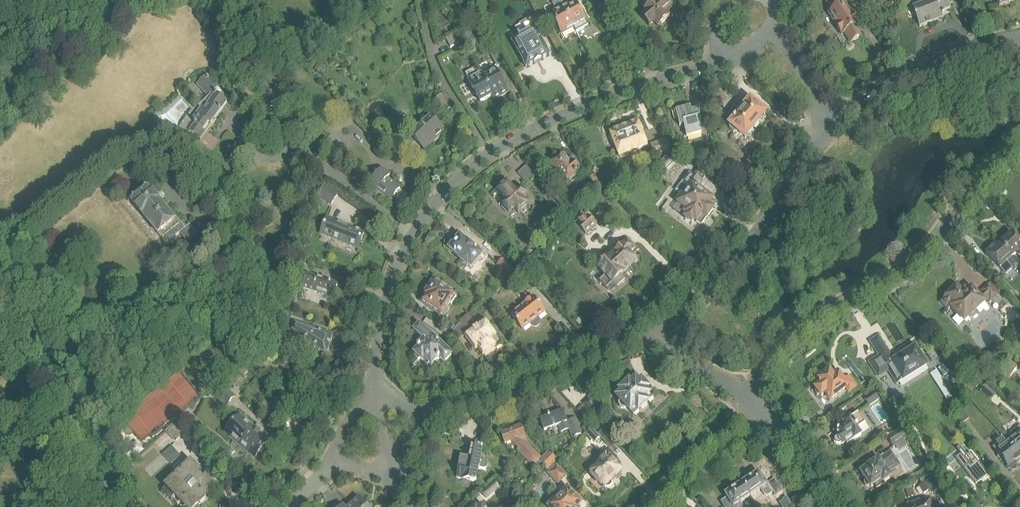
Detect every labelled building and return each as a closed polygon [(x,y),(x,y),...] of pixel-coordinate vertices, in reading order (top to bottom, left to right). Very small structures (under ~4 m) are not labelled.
[(573,28),(557,0),(551,0),(553,4),(557,12),(550,16),(561,35),(573,28)] [(569,5),(566,0),(557,0),(573,28),(576,33),(588,26),(575,2),(569,5)] [(673,7),(667,0),(653,0),(654,2),(645,10),(647,13),(641,18),(649,27),(655,22),(659,27),(670,18),(666,13),(673,7)] [(826,4),(831,12),(828,14),(842,37),(845,35),(850,43),(860,37),(856,29),(860,27),(859,26),(861,24),(855,13),(852,15),(845,3),(842,5),(839,0),(834,0),(826,4)] [(950,11),(946,0),(929,0),(930,2),(913,9),(920,28),(944,19),(942,14),(950,11)] [(526,68),(549,56),(530,20),(520,25),(525,35),(512,41),(526,68)] [(446,39),(451,48),(463,42),(458,33),(446,39)] [(497,67),(506,63),(498,47),(489,52),(497,67)] [(495,101),(507,94),(493,68),(481,75),(495,101)] [(495,101),(481,75),(477,69),(466,75),(469,81),(480,102),(492,96),(495,101)] [(280,86),(278,83),(267,70),(262,73),(273,87),(275,89),(280,86)] [(229,98),(221,93),(206,77),(197,85),(208,97),(198,107),(201,109),(192,121),(195,124),(189,132),(200,140),(227,103),(226,102),(229,98)] [(443,115),(453,108),(445,95),(434,101),(443,115)] [(747,140),(745,139),(746,137),(749,137),(752,134),(752,131),(760,121),(763,121),(765,118),(764,115),(766,114),(759,108),(758,106),(756,103),(754,104),(750,101),(746,107),(742,103),(739,104),(730,115),(730,117),(732,119),(728,124),(729,126),(729,127),(729,131),(733,134),(729,138),(741,148),(747,140)] [(687,138),(702,134),(699,110),(691,112),(690,107),(676,111),(680,128),(684,127),(687,138)] [(426,151),(445,133),(430,117),(410,135),(426,151)] [(640,126),(638,125),(638,123),(610,133),(611,137),(610,139),(612,144),(614,145),(617,152),(627,148),(628,150),(629,150),(631,153),(647,147),(641,132),(642,130),(640,126)] [(325,134),(317,144),(326,151),(335,141),(325,134)] [(655,157),(670,151),(666,140),(651,145),(655,157)] [(660,174),(676,159),(669,152),(654,167),(660,174)] [(576,173),(580,171),(573,162),(570,164),(563,156),(557,160),(555,159),(551,162),(551,164),(551,165),(550,166),(564,184),(565,184),(568,188),(574,183),(571,179),(577,174),(576,173)] [(370,185),(392,201),(400,189),(387,180),(390,176),(381,169),(370,185)] [(717,203),(713,200),(697,188),(701,182),(691,175),(683,187),(687,190),(683,195),(682,195),(676,202),(687,209),(684,213),(686,215),(684,218),(691,223),(693,220),(700,225),(706,217),(708,218),(714,210),(713,209),(717,203)] [(594,176),(589,179),(595,186),(599,182),(594,176)] [(325,185),(319,196),(331,205),(338,195),(325,185)] [(167,212),(158,201),(146,186),(129,199),(162,240),(165,238),(175,251),(182,245),(175,238),(180,234),(187,243),(197,234),(190,225),(187,227),(183,222),(181,224),(170,210),(167,212)] [(519,214),(529,205),(524,199),(528,195),(521,188),(517,192),(512,187),(502,196),(507,201),(503,205),(510,213),(514,208),(519,214)] [(565,221),(559,214),(554,218),(560,225),(565,221)] [(586,235),(596,226),(588,217),(585,219),(583,217),(578,222),(580,224),(578,226),(586,235)] [(359,248),(364,233),(327,219),(321,234),(359,248)] [(482,264),(489,256),(482,250),(480,252),(467,242),(468,240),(462,234),(449,250),(461,260),(460,261),(470,269),(477,261),(478,262),(478,261),(482,264)] [(1012,234),(999,246),(1012,260),(1017,255),(1019,258),(1019,244),(1012,234)] [(620,277),(636,261),(630,254),(636,248),(628,240),(625,240),(623,243),(623,246),(609,259),(608,257),(604,261),(605,263),(598,269),(605,276),(600,282),(610,293),(623,280),(620,277)] [(1012,260),(999,246),(997,247),(995,245),(986,254),(1001,270),(1012,260)] [(303,267),(305,261),(297,258),(295,265),(303,267)] [(498,265),(509,278),(514,273),(502,260),(498,265)] [(515,291),(524,282),(516,274),(507,283),(515,291)] [(334,298),(338,285),(308,275),(303,288),(334,298)] [(452,305),(457,297),(434,282),(425,296),(426,297),(424,301),(428,304),(427,305),(440,314),(448,302),(452,305)] [(989,303),(997,296),(988,286),(982,291),(983,293),(980,296),(975,290),(973,292),(967,285),(960,291),(957,287),(954,290),(950,289),(947,292),(947,297),(940,303),(948,311),(950,308),(964,323),(969,318),(973,319),(977,315),(976,311),(988,301),(989,303)] [(538,318),(545,313),(534,299),(512,316),(523,330),(530,325),(531,326),(533,327),(536,328),(540,325),(540,322),(539,320),(538,318)] [(469,315),(464,308),(455,314),(461,323),(469,315)] [(289,326),(292,315),(277,310),(273,322),(289,326)] [(469,315),(461,323),(469,335),(467,337),(476,349),(478,348),(483,355),(495,347),(496,349),(502,345),(502,342),(492,328),(490,329),(486,323),(478,328),(469,315)] [(454,335),(448,331),(434,321),(429,327),(450,342),(454,335)] [(415,344),(419,347),(418,348),(419,349),(415,353),(416,354),(415,357),(418,360),(421,360),(427,366),(429,364),(431,366),(437,360),(438,361),(439,359),(444,364),(452,356),(446,350),(446,347),(444,344),(440,345),(432,337),(433,336),(429,332),(428,333),(419,324),(413,331),(421,338),(415,344)] [(328,354),(333,338),(295,326),(293,331),(324,355),(328,354)] [(897,384),(926,366),(914,346),(892,359),(881,341),(873,346),(879,356),(870,362),(879,377),(888,371),(897,384)] [(1011,377),(1018,368),(1008,362),(1001,370),(1011,377)] [(943,376),(950,372),(943,365),(939,368),(943,376)] [(858,372),(849,378),(845,381),(838,372),(833,376),(828,368),(820,375),(821,377),(817,380),(820,384),(819,385),(819,386),(815,389),(816,390),(816,393),(818,395),(820,396),(826,404),(845,389),(848,393),(848,392),(851,396),(859,390),(856,387),(864,380),(858,372)] [(952,397),(940,378),(942,377),(937,370),(931,374),(947,400),(952,397)] [(228,376),(223,382),(226,385),(231,379),(228,376)] [(648,386),(648,385),(647,384),(646,383),(645,382),(644,382),(642,382),(640,383),(637,379),(631,384),(629,382),(619,390),(622,393),(616,398),(620,401),(619,402),(618,404),(618,405),(618,407),(619,408),(620,409),(621,409),(622,409),(624,409),(625,409),(626,408),(634,417),(654,399),(647,391),(649,389),(647,387),(648,386)] [(985,386),(980,392),(990,401),(996,394),(985,386)] [(215,396),(227,406),(234,398),(222,387),(215,396)] [(869,406),(879,400),(875,393),(865,400),(869,406)] [(591,399),(584,405),(587,408),(586,408),(590,413),(591,412),(593,415),(599,409),(591,399)] [(962,423),(969,418),(961,407),(954,413),(962,423)] [(562,433),(570,430),(563,412),(540,421),(544,431),(559,426),(562,433)] [(862,435),(857,429),(865,423),(858,413),(842,424),(843,425),(834,432),(837,436),(836,436),(837,437),(835,438),(835,439),(834,441),(835,443),(836,444),(837,445),(839,445),(840,445),(842,445),(846,443),(849,447),(856,442),(854,440),(862,435)] [(255,458),(268,442),(238,417),(225,433),(255,458)] [(175,441),(185,432),(176,422),(166,432),(175,441)] [(588,424),(582,429),(583,433),(585,434),(592,428),(588,424)] [(533,466),(540,459),(525,443),(526,442),(521,427),(501,434),(505,445),(512,442),(519,449),(517,451),(533,466)] [(1011,434),(1012,435),(1008,438),(1019,454),(1019,427),(1011,434)] [(600,438),(598,435),(592,429),(586,434),(594,443),(600,438)] [(894,447),(906,439),(899,429),(888,437),(894,447)] [(171,446),(174,442),(166,434),(162,437),(171,446)] [(1019,459),(1019,454),(1008,438),(1003,442),(1002,440),(993,448),(1009,469),(1010,469),(1012,470),(1013,471),(1014,471),(1015,470),(1016,470),(1016,469),(1017,468),(1017,467),(1016,466),(1016,464),(1017,463),(1016,462),(1019,459)] [(142,452),(136,446),(121,460),(127,466),(142,452)] [(486,462),(480,461),(483,449),(468,446),(466,459),(461,458),(458,479),(476,482),(478,468),(484,469),(487,468),(487,464),(486,462)] [(960,455),(955,459),(976,485),(988,475),(971,452),(966,456),(959,447),(956,450),(960,455)] [(610,482),(621,472),(614,464),(619,460),(609,450),(605,453),(609,458),(607,460),(606,459),(605,460),(606,461),(603,464),(602,463),(601,464),(602,465),(591,475),(603,488),(605,487),(606,488),(609,489),(611,487),(611,483),(610,482)] [(891,452),(861,473),(866,481),(865,481),(865,482),(865,483),(865,484),(865,485),(866,486),(867,486),(868,487),(869,486),(870,486),(871,488),(874,485),(877,489),(885,484),(884,483),(891,478),(888,473),(900,465),(891,452)] [(547,471),(557,461),(549,453),(541,461),(545,466),(544,467),(547,471)] [(208,479),(200,471),(198,473),(191,465),(164,491),(177,506),(180,503),(181,504),(183,503),(187,506),(195,506),(199,503),(201,504),(207,499),(205,497),(214,489),(206,481),(208,479)] [(548,475),(558,485),(566,477),(556,467),(548,475)] [(742,484),(750,497),(767,486),(763,480),(765,479),(761,473),(757,473),(742,484)] [(922,484),(930,479),(926,473),(918,479),(922,484)] [(924,495),(930,491),(932,495),(938,491),(931,479),(919,487),(924,495)] [(775,480),(768,485),(777,497),(783,493),(775,480)] [(482,493),(486,499),(500,487),(495,481),(482,493)] [(750,497),(742,484),(725,496),(727,499),(721,503),(724,506),(741,506),(741,505),(740,504),(750,497)] [(546,506),(578,506),(580,505),(563,487),(552,497),(553,498),(545,505),(546,506)] [(779,503),(782,506),(789,506),(792,505),(787,497),(783,500),(783,501),(779,503)]
